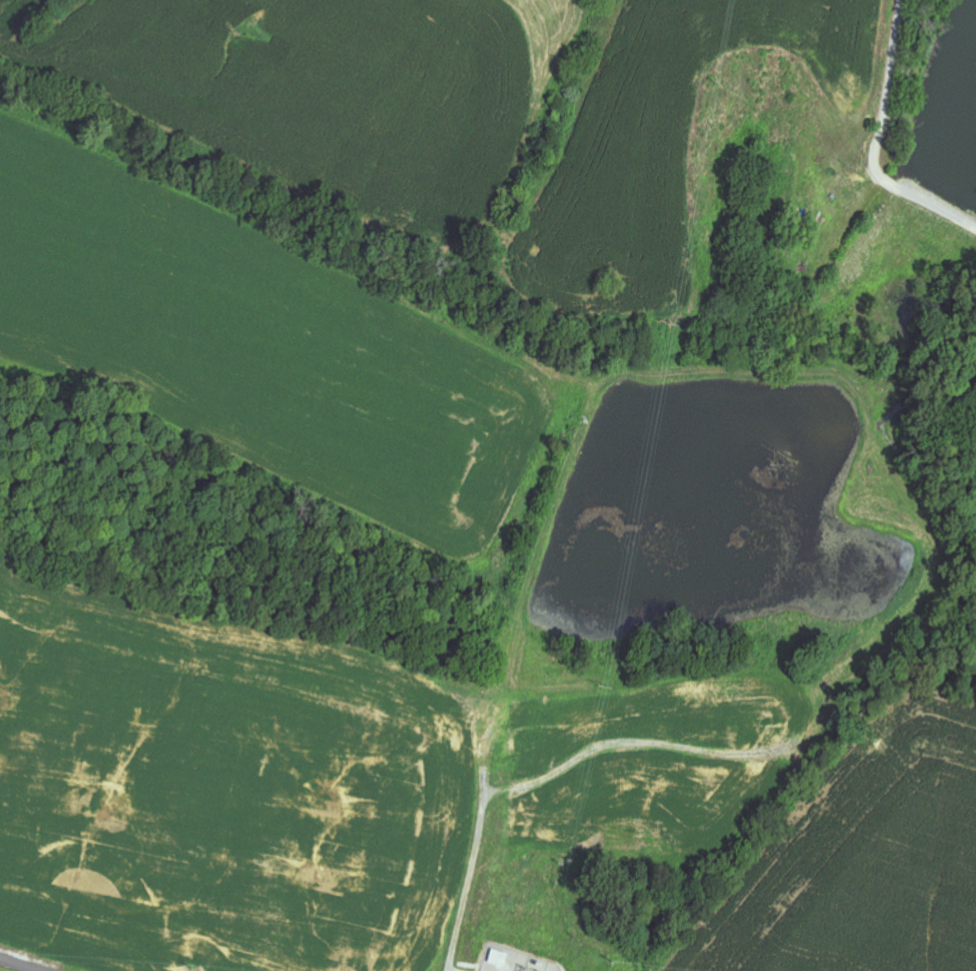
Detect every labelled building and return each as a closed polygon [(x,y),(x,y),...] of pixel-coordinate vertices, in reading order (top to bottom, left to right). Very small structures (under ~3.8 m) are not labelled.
[(511,955),(495,950),(492,963),(507,968),(511,955)]
